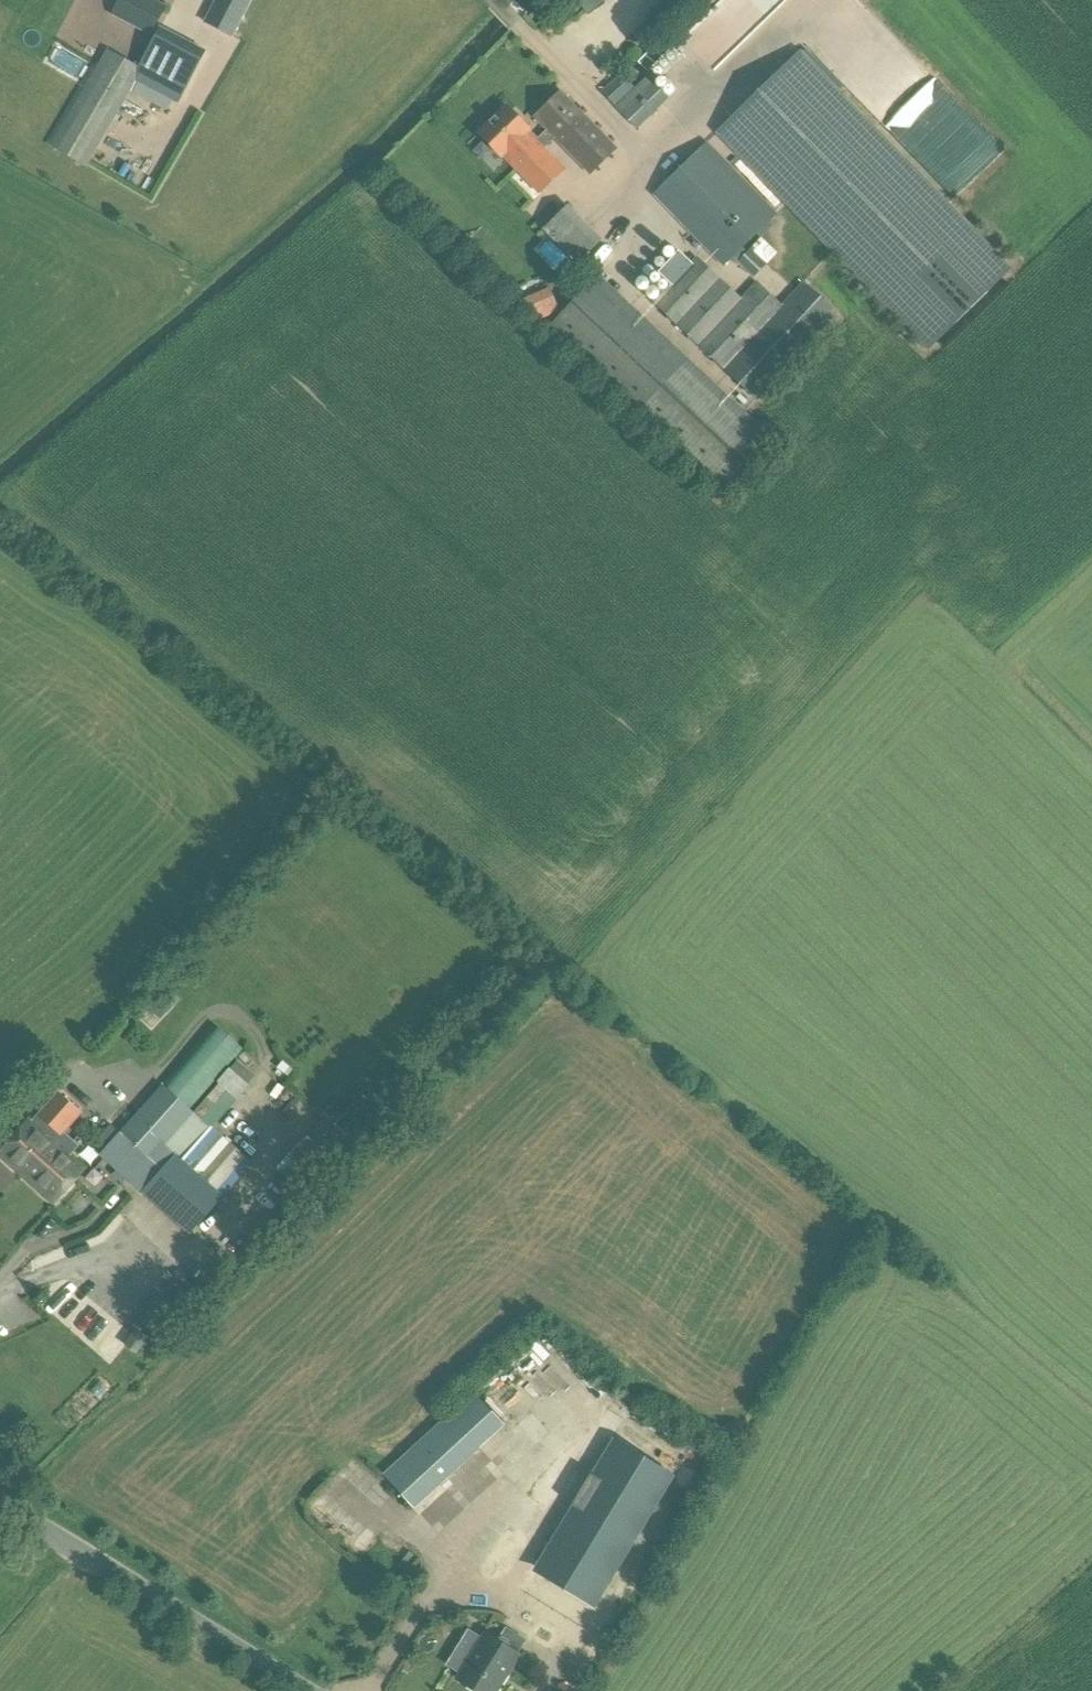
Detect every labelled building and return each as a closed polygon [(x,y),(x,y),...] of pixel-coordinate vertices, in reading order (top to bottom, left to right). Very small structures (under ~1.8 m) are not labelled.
[(112,15),(153,36),(169,7),(157,0),(120,0),(112,15)] [(206,22),(234,37),(253,0),(218,0),(206,22)] [(586,10),(600,0),(579,0),(586,10)] [(108,50),(52,147),(89,167),(139,82),(180,103),(206,52),(162,29),(142,67),(108,50)] [(668,36),(641,62),(650,71),(677,45),(668,36)] [(1013,269),(803,52),(719,133),(928,350),(1013,269)] [(622,74),(603,92),(616,106),(636,87),(622,74)] [(653,82),(622,113),(640,130),(671,99),(653,82)] [(507,105),(478,134),(502,159),(504,157),(539,194),(566,171),(545,148),(555,138),(592,176),(619,150),(563,92),(536,118),(549,131),(540,139),(507,105)] [(709,142),(653,195),(725,268),(779,215),(709,142)] [(570,206),(544,232),(579,266),(604,240),(570,206)] [(753,249),(739,263),(756,279),(769,264),(753,249)] [(674,284),(656,303),(756,401),(838,317),(805,285),(784,308),(759,284),(743,301),(699,258),(694,263),(681,251),(661,272),(674,284)] [(597,277),(546,331),(723,497),(774,443),(597,277)] [(524,298),(532,320),(559,309),(550,287),(524,298)] [(192,1111),(245,1049),(215,1022),(161,1084),(164,1087),(192,1111)] [(353,1063),(372,1050),(365,1040),(347,1053),(353,1063)] [(192,1111),(164,1087),(103,1155),(191,1233),(252,1164),(211,1129),(239,1097),(221,1082),(194,1113),(192,1111)] [(33,1122),(31,1120),(0,1153),(24,1175),(41,1155),(40,1154),(53,1140),(66,1152),(66,1151),(73,1143),(62,1133),(80,1112),(59,1093),(33,1122)] [(293,1134),(269,1173),(293,1187),(317,1148),(293,1134)] [(54,1202),(85,1168),(66,1151),(66,1152),(53,1140),(40,1154),(41,1155),(24,1175),(54,1202)] [(75,1337),(94,1313),(77,1300),(58,1324),(75,1337)] [(138,1331),(128,1346),(139,1353),(149,1338),(138,1331)] [(446,1414),(382,1475),(412,1507),(503,1423),(473,1391),(446,1414)] [(499,1418),(514,1406),(506,1395),(491,1407),(499,1418)] [(549,1593),(606,1628),(685,1498),(628,1463),(549,1593)] [(458,1681),(475,1690),(498,1690),(519,1655),(485,1635),(458,1681)]
